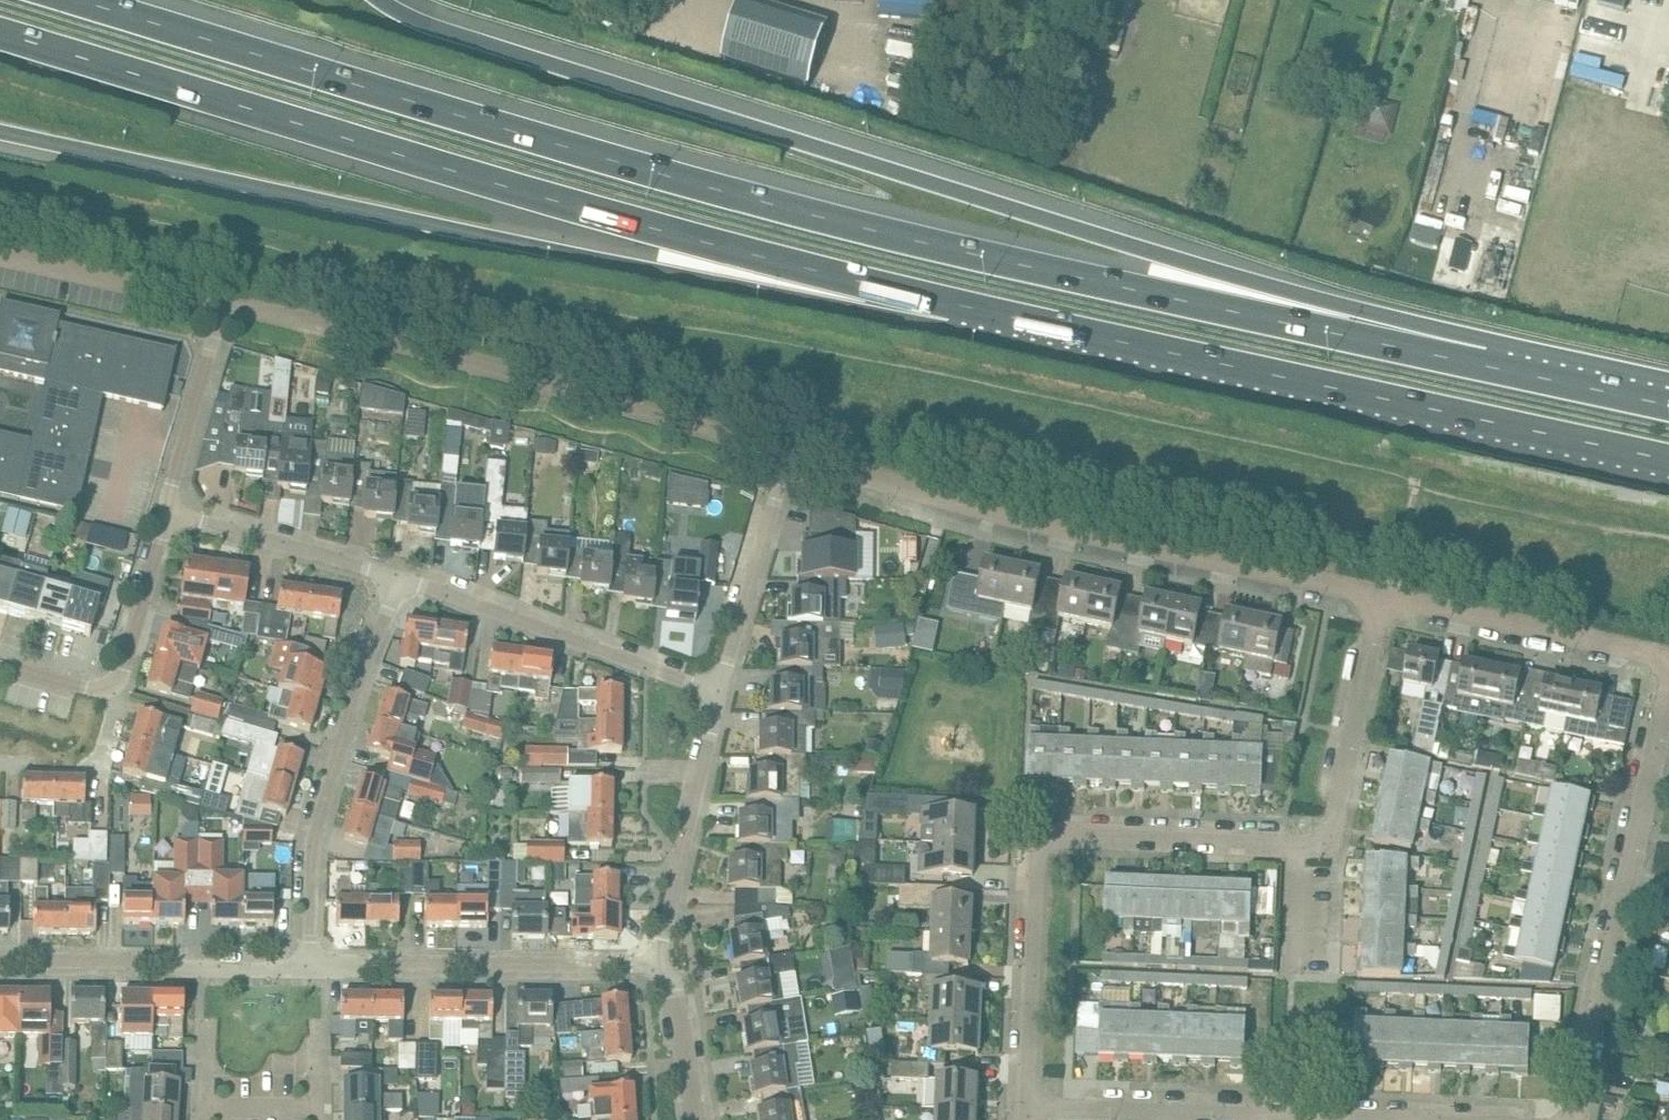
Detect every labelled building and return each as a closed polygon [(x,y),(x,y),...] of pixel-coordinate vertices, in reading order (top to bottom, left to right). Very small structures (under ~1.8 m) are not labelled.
[(721,60),(808,87),(828,23),(753,0),(740,0),(721,60)] [(1466,14),(1470,0),(1458,0),(1458,1),(1455,11),(1466,14)] [(1581,50),(1610,54),(1618,0),(1588,0),(1581,50)] [(1368,95),(1360,126),(1392,135),(1400,104),(1368,95)] [(1492,140),(1496,120),(1475,114),(1470,134),(1492,140)] [(46,388),(99,400),(100,396),(161,409),(161,411),(162,411),(176,354),(57,327),(59,321),(0,308),(0,378),(46,388)] [(273,363),(269,399),(286,401),(289,368),(273,363)] [(314,391),(316,392),(315,405),(328,407),(329,394),(332,376),(317,374),(314,391)] [(361,384),(359,408),(382,410),(384,390),(361,384)] [(215,404),(199,460),(218,462),(218,465),(219,465),(220,462),(235,463),(234,473),(261,476),(267,420),(246,418),(242,418),(248,391),(231,387),(226,407),(215,404)] [(99,400),(46,388),(34,442),(87,453),(99,400)] [(309,433),(310,394),(290,393),(288,433),(309,433)] [(490,434),(492,420),(449,409),(445,435),(455,436),(456,424),(490,434)] [(407,410),(404,436),(418,438),(422,412),(421,412),(407,410)] [(267,420),(261,476),(263,476),(278,477),(278,487),(305,490),(310,441),(310,435),(285,433),(285,425),(268,424),(269,420),(267,420)] [(492,420),(490,434),(506,438),(508,425),(492,420)] [(87,453),(34,442),(31,441),(30,444),(0,437),(0,496),(77,513),(77,511),(74,511),(87,453)] [(536,438),(535,451),(555,452),(556,439),(536,438)] [(310,441),(305,490),(322,491),(321,502),(348,504),(353,457),(327,454),(328,442),(310,441)] [(580,449),(579,461),(586,462),(590,459),(591,451),(590,450),(580,449)] [(364,516),(391,518),(394,494),(395,475),(369,473),(370,465),(353,464),(354,457),(353,457),(348,504),(365,505),(364,516)] [(648,467),(646,476),(659,479),(661,470),(648,467)] [(706,484),(667,472),(665,487),(705,492),(706,484)] [(439,488),(438,503),(435,533),(452,534),(451,544),(478,547),(483,497),(469,496),(470,489),(456,488),(456,489),(439,488)] [(411,496),(394,494),(391,518),(408,520),(407,530),(435,533),(438,503),(410,501),(411,496)] [(484,497),(483,497),(478,547),(495,548),(494,559),(522,561),(526,521),(499,519),(500,510),(483,509),(484,497)] [(7,514),(2,531),(15,535),(21,510),(9,507),(7,514)] [(547,523),(526,521),(522,561),(538,563),(537,573),(565,576),(568,550),(569,533),(546,531),(547,523)] [(81,522),(78,538),(88,540),(91,524),(81,522)] [(88,540),(87,542),(100,545),(104,527),(91,524),(88,540)] [(855,578),(855,534),(812,533),(812,550),(802,550),(802,579),(834,579),(834,578),(844,578),(845,578),(855,578)] [(612,559),(609,590),(625,591),(624,601),(652,604),(655,578),(655,573),(642,572),(643,560),(629,558),(630,544),(613,542),(612,559)] [(702,545),(698,582),(714,584),(718,546),(702,545)] [(609,590),(612,559),(584,557),(584,552),(568,550),(565,576),(581,577),(580,587),(609,590)] [(209,626),(212,602),(218,565),(187,561),(183,592),(186,592),(185,603),(182,602),(179,618),(188,620),(209,626)] [(955,576),(948,610),(963,613),(976,616),(1002,622),(1005,607),(1014,567),(987,561),(986,566),(983,582),(970,579),(955,576)] [(7,612),(20,568),(0,562),(0,610),(7,612)] [(218,565),(212,602),(230,605),(229,611),(242,613),(244,593),(245,594),(249,569),(218,565)] [(1042,631),(1049,601),(1035,598),(1041,573),(1014,567),(1005,607),(1031,613),(1028,628),(1042,631)] [(7,612),(34,620),(47,575),(20,568),(7,612)] [(76,573),(73,583),(60,628),(90,636),(98,605),(104,606),(110,582),(76,573)] [(34,620),(60,628),(73,583),(47,575),(34,620)] [(671,580),(655,578),(652,604),(668,605),(667,615),(694,618),(694,622),(695,622),(698,587),(671,585),(671,580)] [(823,622),(840,622),(840,599),(845,599),(845,578),(844,578),(834,578),(834,579),(802,579),(802,594),(791,594),(791,623),(823,623),(823,622)] [(1086,623),(1094,584),(1067,578),(1062,604),(1049,601),(1042,631),(1057,634),(1060,618),(1086,623)] [(1122,651),(1129,618),(1116,615),(1121,590),(1094,584),(1086,623),(1112,629),(1108,648),(1122,651)] [(308,617),(311,591),(280,587),(277,607),(260,605),(259,616),(256,636),(256,638),(286,642),(290,614),(308,617)] [(901,588),(901,601),(916,601),(916,588),(901,588)] [(342,596),(311,591),(308,617),(325,619),(322,637),(336,639),(342,596)] [(1129,618),(1122,651),(1139,655),(1140,647),(1164,652),(1166,640),(1175,601),(1148,595),(1142,621),(1129,618)] [(1207,649),(1210,635),(1196,633),(1202,607),(1175,601),(1166,640),(1207,649)] [(1247,657),(1255,618),(1228,612),(1223,638),(1210,635),(1207,649),(1247,657)] [(920,618),(915,646),(935,649),(940,622),(920,618)] [(1255,618),(1247,657),(1245,670),(1271,676),(1274,663),(1287,666),(1295,632),(1281,629),(1282,624),(1255,618)] [(164,628),(155,658),(191,668),(198,670),(198,669),(203,653),(206,640),(219,644),(223,631),(209,627),(209,626),(188,620),(184,634),(176,631),(164,628)] [(432,661),(437,625),(407,621),(400,664),(414,666),(417,648),(433,650),(432,661)] [(855,622),(840,622),(823,622),(823,623),(791,623),(791,639),(781,639),(780,667),(813,668),(813,667),(839,667),(839,643),(854,644),(854,624),(855,624),(855,622)] [(918,622),(877,626),(879,649),(906,646),(905,636),(915,634),(918,622)] [(437,625),(432,661),(448,664),(447,671),(461,673),(464,655),(468,630),(437,625)] [(305,637),(302,651),(323,655),(327,642),(305,637)] [(276,689),(281,690),(319,701),(327,671),(307,665),(311,653),(275,643),(268,669),(281,672),(276,689)] [(487,692),(473,690),(470,713),(486,719),(490,693),(500,694),(501,689),(518,691),(523,653),(492,649),(489,674),(487,692)] [(1406,675),(1404,685),(1426,690),(1423,704),(1424,704),(1414,751),(1434,755),(1436,745),(1436,743),(1444,708),(1452,665),(1439,662),(1440,657),(1411,651),(1406,675)] [(553,728),(555,720),(564,689),(550,689),(554,658),(523,653),(518,691),(534,693),(533,699),(542,700),(538,728),(553,728)] [(198,670),(191,668),(155,658),(147,688),(172,695),(172,694),(189,699),(198,670)] [(1486,703),(1493,669),(1466,663),(1465,667),(1452,665),(1444,708),(1462,712),(1465,699),(1486,703)] [(815,711),(828,711),(828,685),(822,685),(822,667),(839,667),(813,667),(813,668),(780,667),(780,683),(770,683),(770,712),(802,712),(803,711),(815,711)] [(1061,667),(1059,676),(1074,679),(1075,675),(1076,671),(1076,670),(1061,667)] [(1493,669),(1486,703),(1487,704),(1485,712),(1505,716),(1504,721),(1524,726),(1533,682),(1520,679),(1521,675),(1493,669)] [(880,670),(879,688),(901,690),(907,671),(880,670)] [(1075,675),(1074,679),(1084,681),(1086,672),(1076,670),(1076,671),(1075,675)] [(425,697),(431,681),(405,671),(399,687),(425,697)] [(454,708),(466,712),(470,713),(473,690),(471,690),(472,683),(452,679),(448,706),(454,707),(454,708)] [(1033,690),(1062,695),(1063,685),(1034,680),(1033,690)] [(1567,721),(1575,686),(1547,680),(1546,684),(1533,682),(1524,726),(1542,730),(1545,716),(1567,721)] [(1158,683),(1157,692),(1167,694),(1169,685),(1158,683)] [(1210,703),(1213,687),(1198,684),(1195,700),(1210,703)] [(1092,690),(1063,685),(1062,695),(1091,699),(1092,690)] [(1602,692),(1575,686),(1567,721),(1588,725),(1585,738),(1606,742),(1609,727),(1628,731),(1634,703),(1601,696),(1602,692)] [(596,704),(596,721),(622,721),(622,690),(564,689),(555,720),(578,720),(578,704),(596,704)] [(225,721),(278,736),(278,735),(273,733),(276,721),(286,723),(286,724),(310,731),(319,701),(281,690),(277,707),(272,706),(269,717),(229,705),(225,721)] [(1120,704),(1121,695),(1092,690),(1091,699),(1120,704)] [(191,711),(225,721),(229,705),(223,704),(224,701),(196,693),(191,711)] [(385,693),(377,723),(413,734),(418,717),(423,719),(427,705),(410,700),(409,700),(385,693)] [(1287,695),(1286,700),(1289,705),(1298,706),(1300,694),(1292,693),(1287,695)] [(1149,699),(1121,695),(1120,704),(1148,709),(1149,699)] [(1179,704),(1149,699),(1148,709),(1178,714),(1179,704)] [(1178,714),(1207,718),(1208,709),(1179,704),(1178,714)] [(1237,713),(1208,709),(1207,718),(1235,723),(1237,713)] [(760,727),(760,756),(794,756),(794,755),(805,755),(805,729),(815,729),(815,711),(803,711),(802,712),(770,712),(770,727),(760,727)] [(470,713),(466,712),(465,715),(462,728),(502,740),(506,727),(486,719),(470,713)] [(139,713),(131,743),(173,755),(178,738),(181,725),(139,713)] [(1235,723),(1251,726),(1262,728),(1264,718),(1237,713),(1235,723)] [(221,735),(224,724),(191,715),(188,729),(220,738),(221,735)] [(622,721),(596,721),(578,720),(578,749),(541,749),(541,765),(596,766),(596,752),(621,752),(622,721)] [(225,721),(224,724),(221,735),(250,743),(247,754),(252,756),(247,772),(270,779),(269,779),(294,787),(303,757),(274,748),(278,736),(225,721)] [(416,735),(413,734),(377,723),(368,753),(390,759),(386,772),(453,791),(433,757),(414,751),(415,748),(412,748),(416,735)] [(1261,787),(1285,788),(1292,753),(1262,752),(1263,737),(1249,736),(1251,726),(1235,723),(1234,738),(1233,751),(1232,788),(1247,789),(1247,795),(1261,795),(1261,787)] [(1058,787),(1059,781),(1061,730),(1031,729),(1028,780),(1045,780),(1045,786),(1058,787)] [(1059,781),(1060,781),(1074,782),(1074,787),(1087,788),(1087,782),(1088,744),(1068,743),(1068,730),(1061,730),(1059,781)] [(1116,789),(1117,783),(1117,734),(1098,733),(1098,731),(1089,731),(1088,744),(1087,782),(1103,783),(1103,788),(1116,789)] [(1145,791),(1145,785),(1146,747),(1126,746),(1126,732),(1117,732),(1117,734),(1117,783),(1132,784),(1132,790),(1145,791)] [(1145,785),(1156,785),(1161,785),(1160,791),(1174,792),(1174,786),(1175,735),(1156,735),(1156,734),(1147,733),(1146,747),(1145,785)] [(1203,793),(1203,787),(1204,749),(1184,749),(1185,735),(1175,735),(1174,786),(1190,787),(1189,792),(1203,793)] [(1231,794),(1232,788),(1233,751),(1213,750),(1214,736),(1204,736),(1204,749),(1203,787),(1218,788),(1218,793),(1220,794),(1231,794)] [(868,740),(865,752),(882,756),(885,744),(868,740)] [(168,772),(173,755),(131,743),(122,773),(147,780),(148,779),(165,784),(168,772)] [(1434,755),(1433,757),(1447,760),(1450,748),(1436,745),(1434,755)] [(1476,766),(1495,770),(1498,756),(1479,752),(1476,766)] [(783,799),(798,799),(798,773),(805,773),(805,755),(794,755),(794,756),(760,756),(759,771),(749,771),(749,800),(783,800),(783,799)] [(1386,785),(1423,793),(1427,774),(1441,778),(1443,767),(1393,756),(1389,773),(1384,772),(1381,784),(1386,785)] [(855,757),(855,765),(861,771),(877,771),(877,757),(855,757)] [(1535,777),(1537,764),(1518,760),(1515,773),(1535,777)] [(520,769),(520,783),(560,783),(560,769),(520,769)] [(263,810),(264,810),(286,816),(294,787),(269,779),(270,779),(247,772),(236,815),(243,817),(259,822),(263,810)] [(1478,775),(1472,804),(1480,805),(1486,776),(1478,775)] [(36,804),(53,805),(54,779),(23,778),(22,803),(23,803),(22,822),(36,823),(36,804)] [(1496,778),(1490,807),(1499,809),(1504,786),(1503,786),(1504,780),(1496,778)] [(85,780),(54,779),(53,805),(54,805),(53,818),(70,819),(70,823),(91,824),(91,804),(84,804),(85,780)] [(361,779),(352,809),(394,821),(403,790),(385,785),(385,786),(361,779)] [(442,803),(445,791),(411,781),(407,793),(442,803)] [(569,783),(568,814),(612,814),(612,783),(569,783)] [(1437,796),(1423,793),(1386,785),(1382,801),(1376,800),(1374,812),(1380,814),(1417,822),(1421,803),(1435,806),(1437,796)] [(1533,818),(1546,821),(1589,831),(1590,828),(1584,827),(1587,811),(1593,813),(1596,799),(1552,790),(1548,810),(1535,808),(1533,818)] [(205,793),(203,806),(228,811),(231,797),(205,793)] [(129,794),(129,815),(153,815),(153,795),(129,794)] [(907,818),(907,800),(867,798),(866,804),(862,816),(907,818)] [(798,824),(798,799),(783,799),(783,800),(749,800),(749,816),(739,816),(739,845),(772,845),(772,844),(792,844),(792,824),(798,824)] [(1,830),(15,831),(16,802),(2,801),(1,830)] [(198,823),(199,807),(182,804),(182,816),(189,823),(198,823)] [(1472,804),(1466,832),(1475,834),(1480,805),(1472,804)] [(1483,838),(1492,840),(1499,809),(1490,807),(1483,838)] [(394,821),(352,809),(344,839),(368,846),(369,845),(386,849),(390,837),(389,837),(394,821)] [(974,845),(975,814),(924,811),(924,826),(938,827),(938,843),(974,845)] [(612,814),(568,814),(568,844),(586,845),(612,845),(612,814)] [(1430,825),(1417,822),(1380,814),(1377,829),(1372,828),(1369,841),(1410,850),(1414,831),(1428,834),(1430,825)] [(243,848),(258,848),(258,842),(272,842),(272,826),(259,822),(243,817),(243,848)] [(1526,847),(1540,850),(1583,859),(1584,856),(1578,855),(1581,840),(1587,841),(1589,831),(1546,821),(1543,839),(1529,836),(1526,847)] [(856,822),(825,822),(825,844),(856,844),(856,822)] [(88,861),(106,861),(107,833),(88,832),(88,861)] [(1460,862),(1468,864),(1475,834),(1466,832),(1460,862)] [(110,837),(109,864),(109,874),(124,874),(124,837),(110,837)] [(1487,867),(1492,840),(1483,838),(1477,865),(1487,867)] [(185,890),(199,890),(199,849),(199,840),(175,840),(175,878),(154,878),(154,884),(153,923),(156,923),(158,927),(165,927),(167,923),(184,923),(185,890)] [(393,860),(420,860),(420,842),(393,843),(393,860)] [(513,844),(513,863),(524,863),(550,863),(550,864),(563,864),(564,842),(526,842),(526,844),(513,844)] [(974,845),(938,843),(937,860),(922,859),(922,874),(973,876),(974,845)] [(758,889),(757,904),(766,905),(774,905),(792,905),(792,893),(779,889),(780,862),(786,862),(787,845),(791,845),(792,844),(772,844),(772,845),(739,845),(739,860),(728,860),(728,888),(725,888),(725,889),(758,889)] [(239,924),(242,924),(243,876),(222,875),(222,850),(199,849),(199,890),(211,890),(211,924),(228,924),(230,928),(238,928),(239,924)] [(1521,875),(1534,877),(1577,887),(1578,884),(1572,883),(1575,868),(1581,869),(1583,859),(1540,850),(1536,867),(1523,865),(1521,875)] [(832,851),(830,864),(845,866),(846,852),(832,851)] [(1362,887),(1367,887),(1405,889),(1406,870),(1419,871),(1419,861),(1369,858),(1368,875),(1362,875),(1362,887)] [(0,859),(0,882),(20,882),(20,859),(0,859)] [(20,859),(20,882),(37,882),(37,860),(20,859)] [(337,862),(337,871),(349,871),(349,862),(337,862)] [(425,926),(456,926),(456,901),(439,901),(440,883),(428,883),(428,863),(412,862),(412,863),(412,893),(425,894),(425,926)] [(1462,893),(1468,864),(1460,862),(1454,892),(1462,893)] [(368,885),(368,887),(367,925),(398,926),(399,893),(412,893),(412,863),(397,863),(397,882),(385,882),(385,885),(368,885)] [(501,863),(501,876),(501,885),(500,910),(512,911),(512,937),(545,938),(545,893),(515,893),(515,884),(524,884),(524,863),(513,863),(501,863)] [(109,874),(109,864),(94,864),(93,890),(65,890),(65,909),(64,933),(95,934),(96,909),(95,909),(95,901),(109,901),(109,874)] [(565,882),(565,864),(550,864),(550,882),(565,882)] [(1270,888),(1237,887),(1233,970),(1273,972),(1274,962),(1245,961),(1246,939),(1250,939),(1251,915),(1276,916),(1278,866),(1268,865),(1268,875),(1270,882),(1270,888)] [(1477,865),(1471,894),(1481,896),(1487,867),(1477,865)] [(856,884),(900,886),(904,886),(905,868),(869,867),(869,869),(856,869),(856,884)] [(242,924),(243,924),(245,928),(254,928),(256,924),(273,925),(274,876),(243,876),(242,924)] [(456,901),(456,926),(487,926),(487,910),(500,910),(501,885),(501,876),(487,876),(486,883),(473,882),(456,882),(456,901)] [(592,907),(618,908),(618,876),(596,876),(592,876),(592,877),(574,877),(574,890),(574,906),(592,906),(592,907)] [(1135,932),(1137,932),(1139,877),(1136,877),(1136,883),(1120,882),(1120,876),(1107,876),(1105,919),(1125,920),(1125,933),(1134,934),(1135,932)] [(1136,956),(1135,965),(1168,967),(1172,878),(1165,878),(1165,884),(1149,883),(1149,877),(1139,877),(1137,932),(1152,933),(1152,944),(1162,945),(1161,957),(1144,956),(1136,956)] [(1528,906),(1571,915),(1572,912),(1566,911),(1569,896),(1575,897),(1577,887),(1534,877),(1530,896),(1516,893),(1514,903),(1528,906)] [(1178,879),(1172,878),(1168,967),(1200,968),(1201,959),(1191,958),(1192,938),(1202,939),(1205,880),(1194,879),(1193,885),(1178,884),(1178,879)] [(153,923),(154,884),(137,884),(137,880),(123,879),(123,898),(122,898),(122,923),(153,923)] [(1207,880),(1205,880),(1202,939),(1211,939),(1211,937),(1219,937),(1218,959),(1201,959),(1200,968),(1233,970),(1237,887),(1236,887),(1236,881),(1223,880),(1222,886),(1207,886),(1207,880)] [(336,925),(367,925),(368,887),(351,887),(351,881),(336,881),(336,925)] [(953,888),(904,886),(900,886),(899,907),(935,909),(934,932),(970,933),(972,902),(953,901),(953,888)] [(8,911),(8,887),(0,887),(0,933),(7,933),(8,911)] [(1418,890),(1405,889),(1367,887),(1367,904),(1361,903),(1360,916),(1366,917),(1404,919),(1416,919),(1418,899),(1418,890)] [(33,933),(64,933),(65,909),(48,908),(48,890),(34,890),(34,908),(33,908),(33,933)] [(1454,892),(1448,921),(1456,923),(1462,893),(1454,892)] [(1475,924),(1481,896),(1471,894),(1466,922),(1475,924)] [(774,905),(766,905),(769,921),(790,917),(787,907),(774,907),(774,905)] [(1569,926),(1571,915),(1528,906),(1524,924),(1511,921),(1509,931),(1522,934),(1565,943),(1566,941),(1560,939),(1561,935),(1563,924),(1569,926)] [(618,908),(592,907),(592,922),(574,922),(574,938),(618,939),(618,908)] [(769,959),(763,921),(762,914),(757,915),(733,919),(733,920),(737,920),(739,935),(729,936),(734,965),(744,964),(769,959)] [(1404,919),(1366,917),(1365,933),(1360,932),(1359,945),(1365,946),(1403,948),(1404,928),(1416,928),(1416,919),(1404,919)] [(1442,949),(1450,950),(1456,923),(1448,921),(1442,949)] [(1460,949),(1469,951),(1471,944),(1480,946),(1483,931),(1474,929),(1475,924),(1466,922),(1460,949)] [(843,928),(835,929),(838,941),(846,940),(843,928)] [(887,955),(886,975),(913,976),(923,976),(949,977),(950,964),(969,965),(970,933),(934,932),(933,956),(913,955),(912,955),(912,956),(887,955)] [(1563,954),(1565,943),(1522,934),(1518,951),(1505,949),(1503,958),(1554,969),(1557,952),(1563,954)] [(1415,948),(1403,948),(1365,946),(1364,961),(1358,961),(1358,975),(1414,977),(1415,948)] [(1441,949),(1424,947),(1425,957),(1427,958),(1437,970),(1441,949)] [(1445,979),(1450,950),(1442,949),(1436,977),(1445,979)] [(1473,952),(1469,951),(1460,949),(1457,962),(1470,964),(1473,952)] [(1135,965),(1136,956),(1104,954),(1103,963),(1135,965)] [(791,955),(769,959),(744,964),(746,979),(736,980),(741,1009),(751,1007),(776,1003),(776,1002),(782,1002),(778,975),(794,973),(791,955)] [(856,960),(856,972),(867,972),(868,961),(856,960)] [(1469,964),(1458,962),(1454,979),(1483,978),(1486,968),(1469,964)] [(854,967),(832,971),(835,992),(851,989),(858,988),(854,967)] [(1102,972),(1101,982),(1131,983),(1131,973),(1102,972)] [(1160,984),(1161,974),(1131,973),(1131,983),(1160,984)] [(1190,986),(1190,976),(1161,974),(1160,984),(1190,986)] [(949,977),(923,976),(922,998),(933,998),(932,1021),(980,1023),(981,992),(949,991),(949,977)] [(1219,987),(1219,977),(1190,976),(1190,986),(1219,987)] [(1248,978),(1219,977),(1219,987),(1248,988),(1248,978)] [(1357,992),(1386,993),(1386,985),(1357,984),(1357,992)] [(1415,995),(1415,986),(1386,985),(1386,993),(1415,995)] [(1444,996),(1445,987),(1415,986),(1415,995),(1444,996)] [(1473,997),(1474,989),(1445,987),(1444,996),(1473,997)] [(1503,999),(1503,990),(1474,989),(1473,997),(1503,999)] [(1503,990),(1503,999),(1531,1000),(1532,991),(1503,990)] [(853,992),(838,995),(842,1014),(857,1011),(853,992)] [(18,1036),(18,1018),(18,993),(0,993),(0,1036),(18,1036)] [(50,993),(18,993),(18,1018),(18,1036),(38,1036),(38,1067),(60,1067),(63,1067),(62,1043),(63,1015),(61,1015),(61,1018),(49,1018),(50,993)] [(107,1069),(107,1042),(107,1022),(103,1022),(103,994),(72,993),(72,1024),(91,1024),(91,1059),(92,1059),(92,1071),(107,1071),(107,1069)] [(121,994),(121,1016),(120,1037),(151,1037),(152,1019),(152,994),(121,994)] [(152,994),(152,1019),(152,1027),(169,1027),(169,1038),(183,1038),(183,995),(152,994)] [(1535,1020),(1561,1022),(1563,995),(1536,994),(1535,1020)] [(372,1021),(372,996),(341,996),(341,1040),(355,1040),(355,1021),(372,1021)] [(403,996),(372,996),(372,1021),(389,1021),(389,1040),(403,1040),(403,996)] [(443,1022),(461,1022),(461,997),(430,997),(429,1040),(443,1040),(443,1022)] [(505,1077),(505,1054),(505,1041),(492,1041),(492,997),(461,997),(461,1022),(461,1032),(478,1032),(477,1066),(486,1066),(486,1089),(505,1090),(505,1077)] [(550,1026),(550,1020),(551,998),(518,997),(518,1026),(518,1047),(532,1047),(533,1039),(555,1039),(554,1026),(550,1026)] [(602,1018),(603,1031),(628,1029),(626,998),(554,1004),(556,1035),(570,1034),(569,1020),(602,1018)] [(757,1051),(784,1047),(784,1046),(800,1043),(794,1000),(782,1002),(776,1002),(776,1003),(751,1007),(753,1022),(743,1024),(748,1052),(757,1051)] [(1128,1062),(1128,1057),(1130,1006),(1101,1004),(1101,1018),(1091,1017),(1091,1031),(1100,1031),(1099,1055),(1116,1056),(1115,1062),(1128,1062)] [(1130,1006),(1128,1057),(1144,1058),(1144,1063),(1157,1064),(1157,1058),(1159,1020),(1140,1019),(1140,1006),(1130,1006)] [(1159,1007),(1159,1020),(1157,1058),(1173,1059),(1173,1064),(1186,1065),(1186,1059),(1188,1022),(1168,1021),(1168,1007),(1159,1007)] [(1189,1008),(1188,1022),(1186,1059),(1202,1060),(1202,1066),(1215,1066),(1215,1064),(1216,1061),(1217,1023),(1196,1022),(1197,1008),(1189,1008)] [(1217,1023),(1216,1061),(1231,1061),(1231,1067),(1244,1068),(1246,1024),(1226,1023),(1227,1009),(1218,1009),(1217,1023)] [(1383,1063),(1384,1027),(1364,1026),(1365,1012),(1356,1012),(1354,1062),(1370,1063),(1370,1069),(1383,1069),(1383,1063)] [(1385,1013),(1384,1027),(1383,1063),(1399,1064),(1399,1070),(1412,1070),(1412,1065),(1414,1028),(1394,1027),(1395,1013),(1385,1013)] [(1441,1072),(1441,1066),(1443,1029),(1422,1028),(1423,1015),(1414,1014),(1414,1028),(1412,1065),(1428,1065),(1428,1071),(1441,1072)] [(1470,1073),(1470,1067),(1473,1017),(1443,1016),(1443,1029),(1441,1066),(1457,1067),(1457,1072),(1470,1073)] [(1499,1069),(1501,1031),(1481,1030),(1482,1017),(1473,1017),(1470,1067),(1486,1068),(1486,1074),(1499,1074),(1499,1069)] [(1501,1031),(1499,1069),(1515,1069),(1515,1075),(1528,1076),(1530,1032),(1509,1031),(1509,1019),(1502,1019),(1501,1031)] [(978,1054),(980,1023),(932,1021),(931,1042),(920,1042),(919,1065),(930,1065),(945,1066),(946,1052),(978,1054)] [(631,1060),(628,1029),(603,1031),(605,1048),(586,1050),(587,1064),(631,1060)] [(107,1069),(107,1071),(117,1070),(122,1071),(122,1042),(107,1042),(107,1069)] [(75,1043),(62,1043),(63,1067),(60,1067),(60,1087),(76,1087),(75,1043)] [(790,1090),(799,1088),(795,1066),(799,1066),(796,1045),(800,1045),(800,1043),(784,1046),(784,1047),(757,1051),(760,1065),(750,1067),(755,1096),(765,1095),(790,1091),(790,1090)] [(371,1069),(397,1069),(415,1069),(416,1044),(397,1044),(397,1058),(371,1058),(371,1069)] [(416,1044),(415,1069),(415,1086),(436,1086),(437,1045),(416,1044)] [(883,1044),(870,1047),(872,1061),(886,1059),(883,1044)] [(151,1052),(151,1069),(179,1070),(182,1070),(183,1052),(151,1052)] [(371,1069),(371,1058),(371,1054),(341,1054),(341,1068),(348,1069),(371,1069)] [(523,1054),(505,1054),(505,1077),(505,1090),(505,1098),(522,1097),(523,1054)] [(861,1058),(850,1059),(853,1079),(864,1077),(861,1058)] [(581,1062),(559,1064),(560,1079),(583,1077),(581,1062)] [(929,1081),(930,1065),(919,1065),(893,1063),(892,1079),(929,1081)] [(883,1064),(873,1066),(875,1079),(886,1079),(883,1064)] [(125,1094),(124,1110),(132,1110),(177,1113),(176,1113),(178,1086),(179,1086),(179,1085),(178,1084),(179,1070),(151,1069),(147,1069),(130,1069),(129,1094),(125,1094)] [(371,1069),(348,1069),(349,1083),(343,1083),(343,1084),(345,1084),(345,1111),(384,1111),(402,1110),(402,1095),(378,1096),(378,1083),(397,1082),(397,1069),(371,1069)] [(584,1092),(583,1077),(560,1079),(561,1094),(584,1092)] [(939,1079),(937,1110),(976,1112),(977,1081),(939,1079)] [(1661,1080),(1657,1097),(1668,1099),(1668,1081),(1661,1080)] [(610,1119),(635,1118),(633,1087),(589,1090),(591,1104),(593,1104),(594,1119),(609,1119),(610,1119)] [(799,1088),(790,1090),(790,1091),(765,1095),(767,1110),(757,1112),(758,1119),(803,1119),(799,1088)] [(436,1094),(417,1094),(419,1110),(419,1117),(435,1118),(436,1094)] [(555,1095),(534,1097),(535,1113),(557,1111),(555,1095)] [(475,1105),(462,1105),(462,1118),(475,1118),(475,1105)] [(1660,1108),(1658,1119),(1668,1119),(1668,1110),(1660,1108)] [(176,1114),(177,1114),(177,1113),(132,1110),(132,1119),(176,1119),(176,1114)] [(937,1110),(937,1119),(975,1119),(976,1112),(937,1110)] [(384,1111),(345,1111),(345,1119),(385,1119),(384,1111)]
